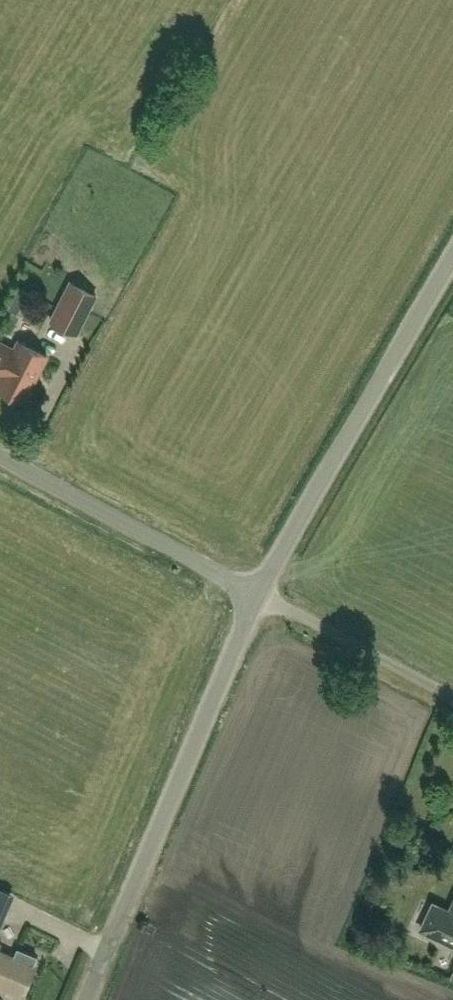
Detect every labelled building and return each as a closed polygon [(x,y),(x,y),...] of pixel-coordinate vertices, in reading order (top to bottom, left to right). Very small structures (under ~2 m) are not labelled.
[(76,333),(96,294),(71,281),(51,321),(76,333)] [(0,344),(0,374),(1,374),(0,375),(0,390),(22,402),(45,357),(16,343),(13,349),(1,343),(0,344)] [(0,895),(0,914),(32,929),(41,910),(2,892),(0,895)] [(449,911),(433,903),(421,928),(438,936),(437,937),(452,944),(452,903),(449,911)] [(2,988),(0,991),(18,999),(21,990),(24,992),(35,965),(33,964),(36,957),(17,949),(14,956),(0,951),(0,987),(2,988)]
